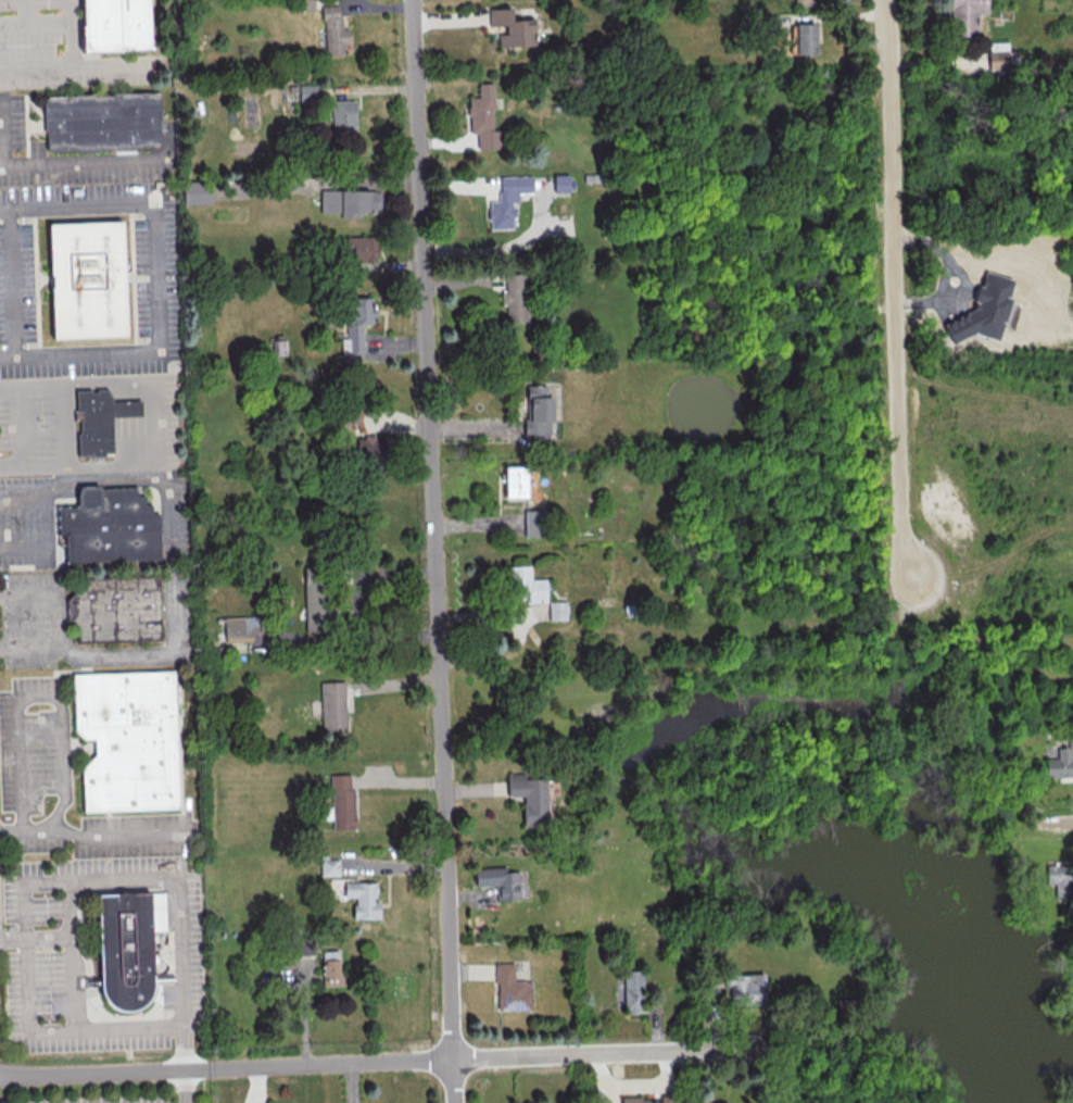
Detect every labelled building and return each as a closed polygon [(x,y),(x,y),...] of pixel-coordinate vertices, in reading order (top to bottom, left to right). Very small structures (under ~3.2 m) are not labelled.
[(88,50),(86,0),(153,0),(155,48),(88,50)] [(314,8),(313,0),(298,0),(298,9),(314,8)] [(950,36),(976,37),(976,13),(987,13),(987,0),(950,0),(950,36)] [(321,5),(341,4),(344,54),(325,55),(321,5)] [(488,9),(509,8),(510,20),(532,18),(533,45),(498,46),(497,34),(505,34),(505,25),(489,26),(488,9)] [(794,23),(815,23),(815,53),(795,53),(794,23)] [(1007,41),(988,42),(988,69),(1007,69),(1007,41)] [(478,83),(493,83),(494,108),(491,109),(492,129),(500,129),(501,148),(478,149),(477,133),(471,133),(469,97),(479,97),(478,83)] [(316,99),(315,84),(299,85),(300,100),(316,99)] [(47,99),(160,93),(163,145),(49,150),(47,99)] [(331,101),(355,100),(356,139),(332,140),(331,101)] [(498,176),(531,174),(532,192),(518,192),(518,201),(510,201),(512,228),(490,228),(489,200),(500,200),(498,176)] [(209,203),(209,181),(182,182),(183,204),(209,203)] [(340,216),(380,215),(380,189),(320,190),(320,213),(340,213),(340,216)] [(52,225),(124,223),(129,337),(58,340),(52,225)] [(346,236),(346,248),(352,247),(353,260),(378,260),(377,236),(346,236)] [(941,323),(950,343),(973,333),(998,340),(1009,299),(1008,296),(1013,279),(984,271),(980,284),(976,286),(972,302),(975,308),(941,323)] [(504,274),(529,273),(531,323),(506,324),(504,274)] [(346,298),(370,297),(373,348),(349,348),(346,298)] [(526,385),(550,385),(551,434),(523,435),(523,418),(529,418),(528,397),(526,397),(526,385)] [(77,393),(79,459),(115,458),(113,418),(142,417),(142,403),(112,404),(111,392),(77,393)] [(360,424),(361,402),(336,402),(335,423),(360,424)] [(504,466),(525,466),(525,497),(505,497),(504,466)] [(163,561),(68,563),(67,536),(62,536),(61,498),(79,498),(79,488),(103,487),(103,490),(140,489),(140,498),(148,498),(148,506),(154,505),(154,514),(162,514),(163,561)] [(544,510),(524,510),(524,536),(543,536),(544,510)] [(508,565),(529,564),(530,578),(545,578),(545,601),(529,601),(527,598),(509,598),(508,565)] [(303,574),(328,573),(330,623),(305,624),(303,574)] [(162,639),(80,642),(79,632),(67,624),(66,601),(77,589),(77,581),(160,578),(162,639)] [(566,619),(566,601),(547,601),(548,620),(566,619)] [(224,617),(225,642),(247,641),(248,659),(267,659),(266,615),(224,617)] [(176,670),(181,811),(86,814),(84,770),(97,756),(97,742),(85,742),(73,731),(71,675),(176,670)] [(319,681),(344,681),(345,731),(321,732),(319,681)] [(1056,748),(1070,747),(1071,776),(1045,777),(1044,757),(1057,757),(1056,748)] [(506,773),(544,772),(546,822),(523,823),(522,794),(506,794),(506,773)] [(329,774),(349,774),(350,788),(353,788),(355,828),(331,829),(329,774)] [(338,859),(320,859),(320,875),(338,875),(338,859)] [(1045,861),(1046,883),(1054,883),(1055,899),(1072,898),(1071,860),(1045,861)] [(519,871),(506,871),(505,866),(474,867),(475,886),(497,885),(497,900),(520,899),(519,871)] [(355,882),(376,882),(376,913),(355,913),(355,882)] [(99,895),(166,893),(167,931),(151,932),(153,986),(150,1001),(141,1008),(128,1013),(113,1010),(104,1001),(101,987),(99,895)] [(321,955),(341,955),(342,986),(321,986),(321,955)] [(494,962),(514,962),(514,979),(531,979),(531,1010),(497,1010),(497,982),(494,982),(494,962)] [(640,970),(623,970),(624,1014),(642,1014),(640,970)] [(722,975),(723,987),(730,987),(731,1006),(764,1004),(763,973),(722,975)]
